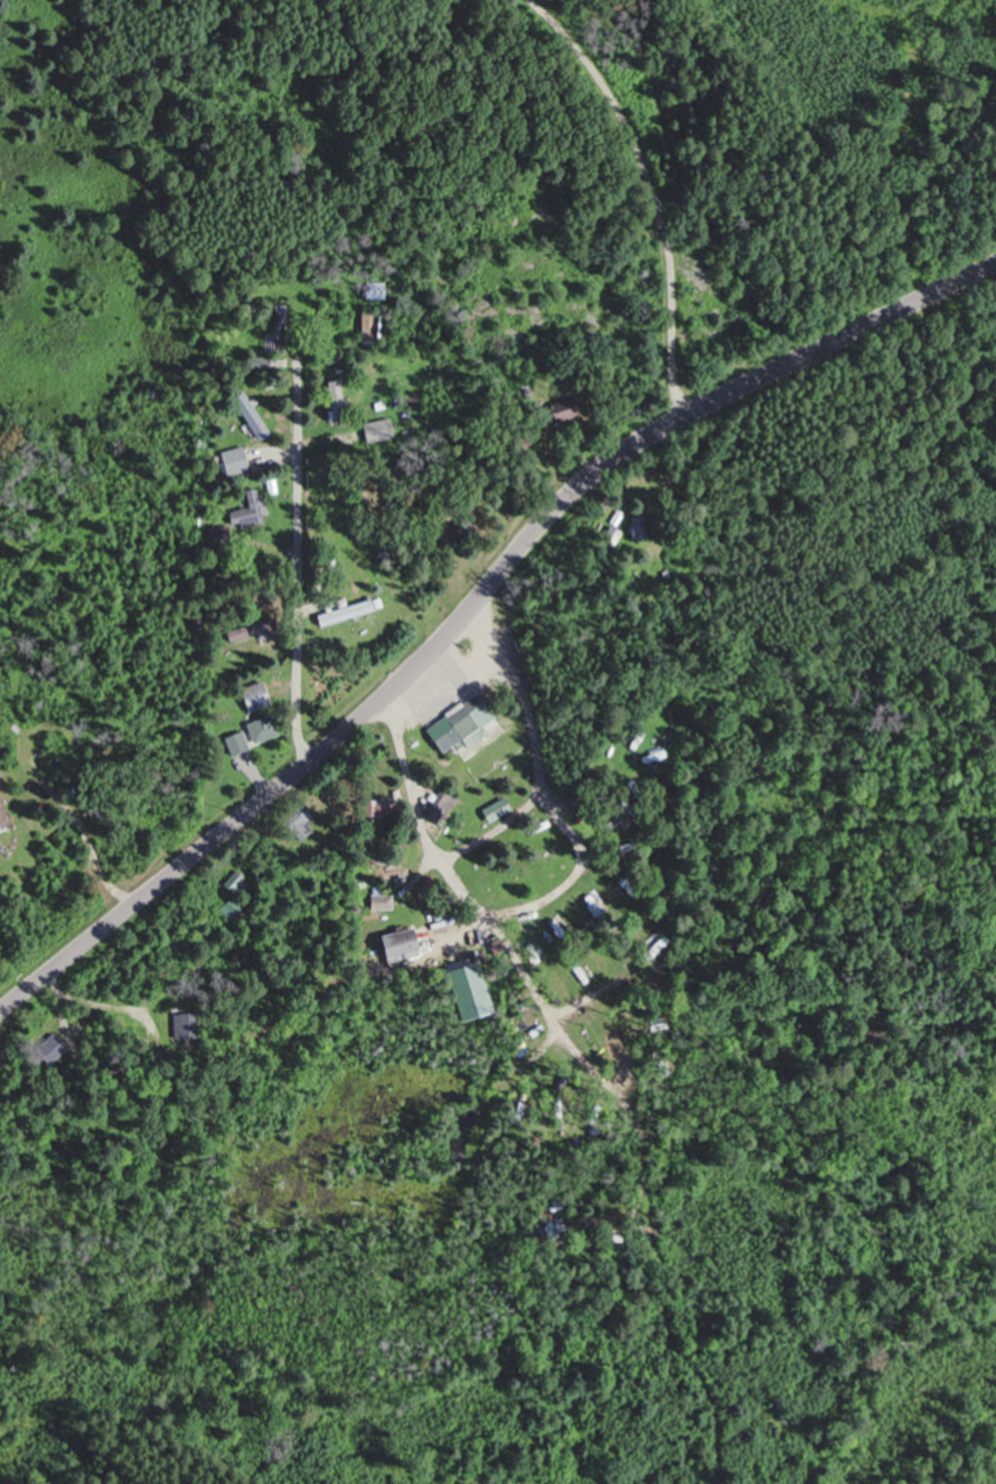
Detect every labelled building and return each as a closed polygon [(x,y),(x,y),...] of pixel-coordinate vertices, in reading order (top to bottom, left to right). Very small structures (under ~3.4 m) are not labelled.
[(275,307),(275,336),(267,336),(267,353),(288,353),(288,307),(275,307)] [(271,373),(271,359),(249,359),(249,373),(271,373)] [(331,425),(345,423),(340,381),(326,382),(331,425)] [(233,398),(256,441),(265,437),(242,393),(233,398)] [(548,424),(577,416),(572,399),(543,408),(548,424)] [(258,489),(245,491),(248,508),(227,512),(230,529),(264,523),(258,489)] [(641,518),(630,517),(628,540),(639,541),(641,518)] [(619,532),(606,527),(601,541),(614,546),(619,532)] [(365,610),(362,601),(324,614),(327,622),(365,610)] [(227,642),(267,632),(264,621),(224,632),(227,642)] [(238,690),(244,713),(268,707),(262,683),(238,690)] [(492,721),(477,695),(420,728),(435,754),(492,721)] [(229,753),(277,738),(270,716),(243,724),(245,731),(224,738),(229,753)] [(421,816),(436,826),(456,797),(441,787),(421,816)] [(508,812),(501,799),(478,810),(485,823),(508,812)] [(356,800),(356,821),(384,821),(384,800),(356,800)] [(281,821),(293,834),(311,818),(299,805),(281,821)] [(225,890),(242,896),(248,881),(231,874),(225,890)] [(230,920),(241,909),(230,897),(218,909),(230,920)] [(375,934),(380,959),(413,952),(408,928),(375,934)]
